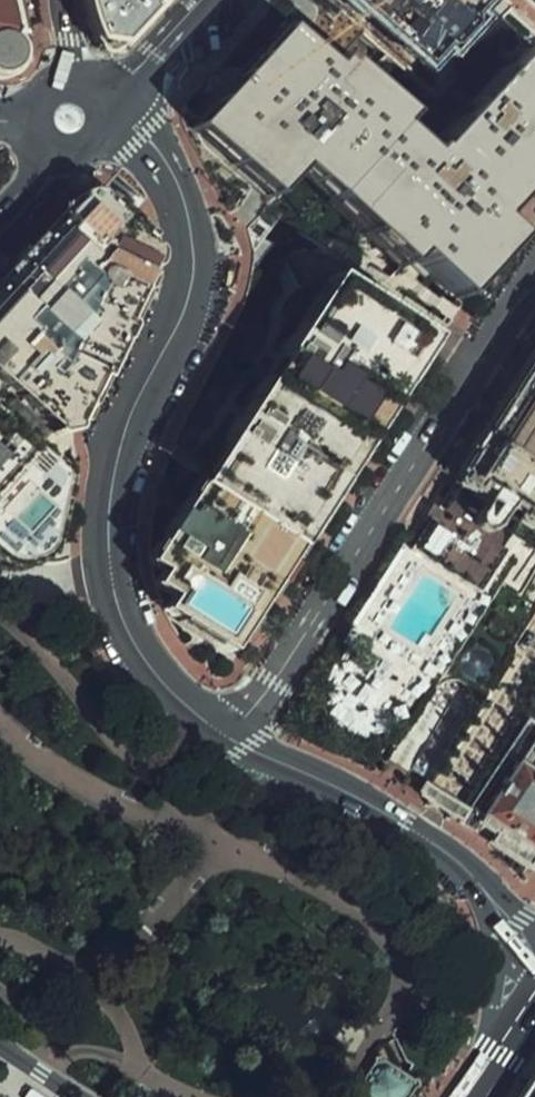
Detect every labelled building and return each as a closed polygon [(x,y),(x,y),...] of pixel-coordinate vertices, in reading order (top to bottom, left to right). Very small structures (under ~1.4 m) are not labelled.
[(12,78),(21,73),(28,63),(29,52),(22,37),(15,0),(0,0),(0,79),(12,78)] [(84,17),(96,42),(121,47),(163,0),(82,0),(84,17)] [(497,0),(337,0),(436,89),(508,10),(497,0)] [(273,35),(192,123),(283,205),(308,177),(409,267),(417,257),(471,305),(508,263),(480,238),(534,177),(534,61),(526,53),(434,154),(344,74),(332,88),(273,35)] [(0,287),(0,380),(55,434),(75,429),(153,278),(154,244),(92,183),(73,205),(0,287)] [(229,653),(432,338),(331,274),(147,560),(163,571),(154,584),(172,595),(162,610),(229,653)] [(454,469),(482,486),(462,516),(491,534),(503,515),(534,533),(534,342),(454,469)] [(0,399),(0,563),(14,570),(34,567),(46,552),(50,442),(0,399)] [(458,830),(534,883),(534,718),(458,830)] [(376,1050),(347,1095),(350,1096),(408,1096),(420,1078),(405,1068),(376,1050)] [(517,1096),(534,1096),(534,1069),(517,1096)]
